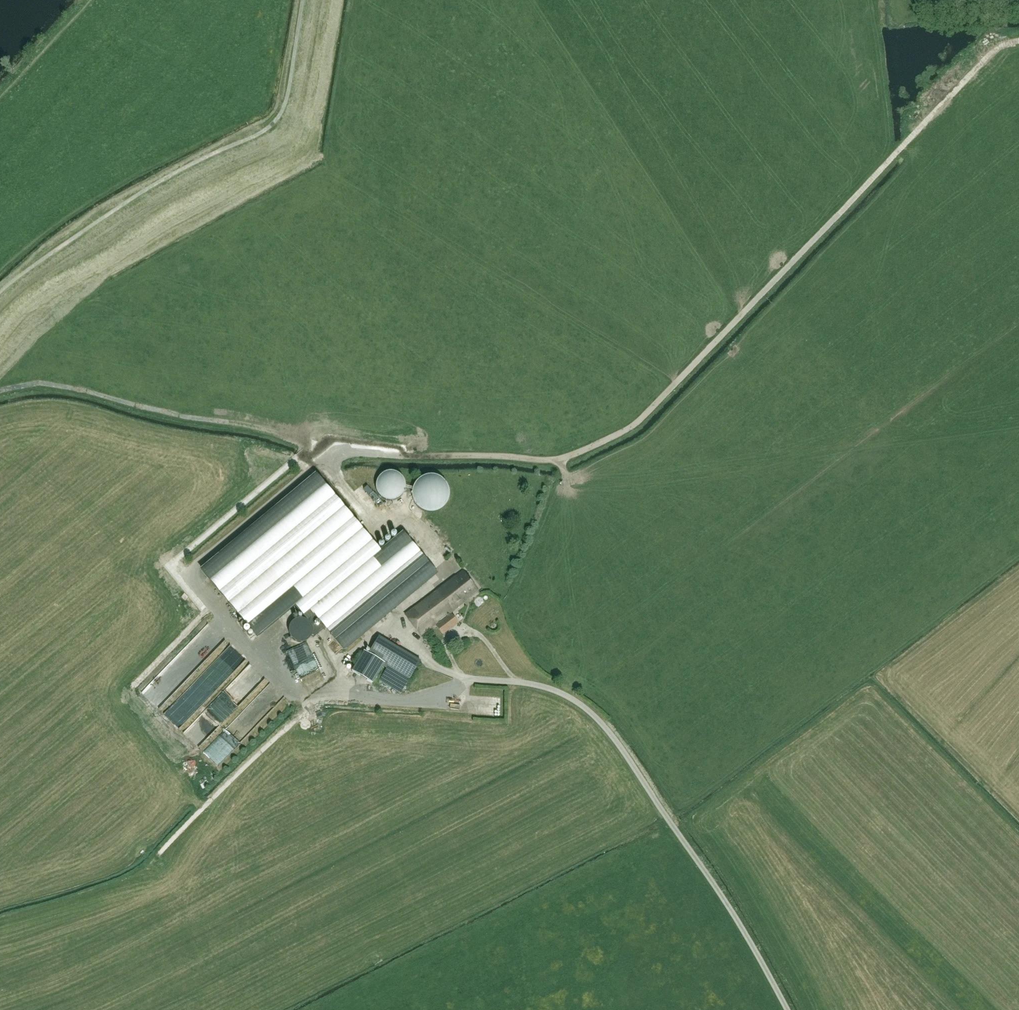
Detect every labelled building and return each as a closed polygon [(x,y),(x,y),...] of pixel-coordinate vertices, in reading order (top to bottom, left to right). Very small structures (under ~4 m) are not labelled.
[(316,474),(201,569),(257,636),(294,605),(306,619),(289,634),(310,636),(313,638),(319,633),(325,627),(343,649),(374,623),(436,572),(404,533),(381,552),(316,474)] [(382,500),(387,502),(391,502),(396,501),(399,498),(402,495),(404,490),(404,485),(402,480),(398,477),(394,474),(389,474),(384,475),(380,477),(377,482),(375,487),(376,492),(378,496),(382,500)] [(424,512),(430,514),(435,513),(441,511),(445,507),(448,503),(449,498),(449,492),(448,486),(444,481),(439,478),(433,476),(427,476),(422,478),(417,482),(413,487),(412,493),(412,499),(415,505),(419,509),(424,512)] [(405,614),(420,634),(478,590),(463,570),(405,614)] [(154,704),(224,637),(212,624),(142,691),(154,704)] [(378,636),(368,653),(363,650),(350,672),(372,684),(384,663),(409,678),(420,660),(378,636)] [(183,731),(198,745),(259,681),(252,674),(238,689),(240,690),(236,694),(238,695),(232,702),(227,697),(224,701),(218,695),(183,731)] [(164,709),(177,723),(190,711),(183,704),(188,699),(182,693),(164,709)] [(222,732),(203,750),(214,762),(234,744),(222,732)]
